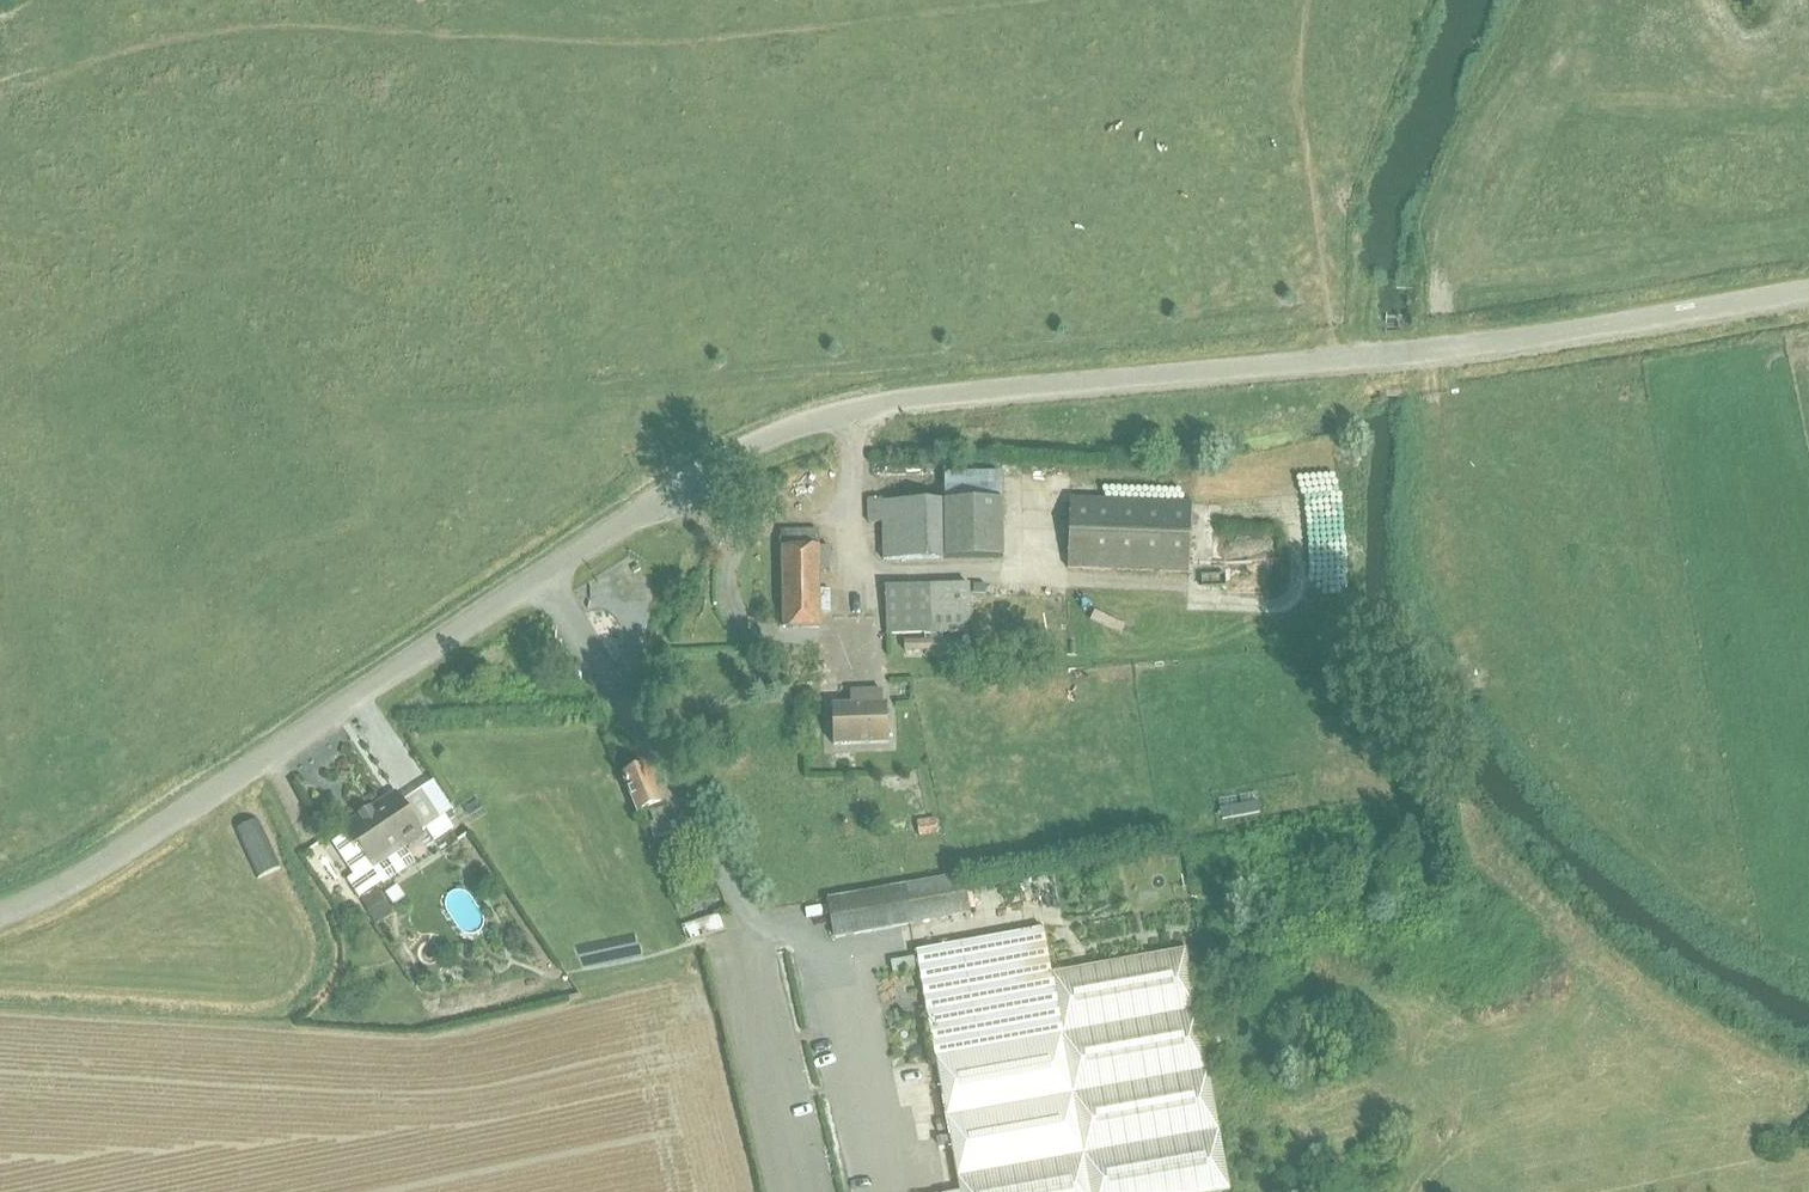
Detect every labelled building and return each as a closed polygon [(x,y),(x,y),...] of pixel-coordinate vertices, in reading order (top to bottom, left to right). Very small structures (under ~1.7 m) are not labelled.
[(882,501),(869,501),(869,524),(883,524),(883,560),(936,560),(1002,557),(1001,498),(944,500),(935,500),(882,501)] [(1069,499),(1067,568),(1188,573),(1191,504),(1069,499)] [(1311,536),(1338,535),(1338,504),(1310,505),(1311,536)] [(819,628),(819,613),(818,573),(829,572),(828,549),(818,549),(817,533),(781,533),(783,629),(819,628)] [(1307,542),(1307,574),(1344,574),(1344,542),(1307,542)] [(885,562),(885,584),(971,583),(971,562),(885,562)] [(887,636),(970,634),(968,587),(886,590),(887,636)] [(887,743),(886,704),(881,705),(881,691),(862,692),(862,705),(831,706),(832,744),(887,743)] [(671,832),(677,829),(674,822),(668,825),(644,768),(622,777),(638,816),(648,811),(654,823),(647,826),(654,842),(672,835),(671,832)] [(369,865),(421,831),(396,793),(340,829),(344,835),(332,843),(353,875),(369,865)] [(935,818),(916,821),(919,837),(938,834),(935,818)] [(258,879),(280,869),(257,820),(235,831),(258,879)] [(681,856),(690,852),(684,838),(675,842),(681,856)] [(911,924),(904,887),(827,901),(833,939),(911,924)] [(377,888),(361,898),(377,923),(393,913),(377,888)] [(915,951),(918,967),(959,1191),(1090,1191),(1053,989),(1051,975),(1045,944),(1042,928),(915,951)] [(1051,975),(1053,989),(1090,1191),(1225,1191),(1229,1191),(1188,964),(1185,950),(1051,975)]
